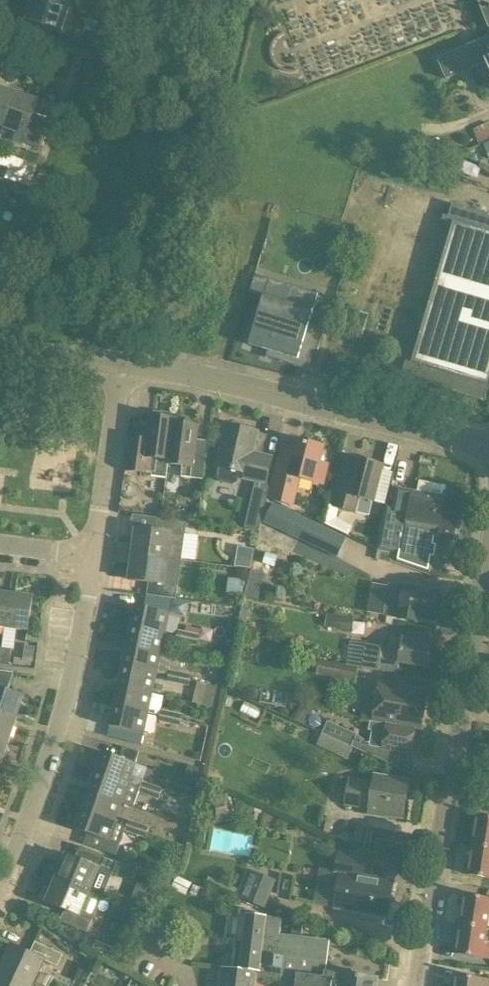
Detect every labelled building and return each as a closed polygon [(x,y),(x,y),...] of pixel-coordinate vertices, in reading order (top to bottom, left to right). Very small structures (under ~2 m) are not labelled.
[(69,9),(41,0),(33,0),(26,20),(61,32),(69,9)] [(69,9),(72,0),(41,0),(69,9)] [(114,24),(122,1),(119,0),(111,0),(104,20),(114,24)] [(480,0),(477,3),(480,6),(488,27),(488,0),(480,0)] [(106,47),(114,24),(104,20),(96,43),(106,47)] [(438,58),(446,78),(468,69),(476,89),(488,83),(488,37),(438,58)] [(15,93),(0,88),(0,127),(3,128),(15,93)] [(38,101),(15,93),(3,128),(17,133),(14,142),(23,145),(23,143),(40,148),(49,119),(33,114),(38,101)] [(477,141),(488,136),(488,122),(472,129),(477,141)] [(4,178),(29,186),(32,177),(4,168),(0,166),(0,177),(4,178)] [(453,205),(447,226),(453,228),(414,360),(408,358),(402,378),(483,402),(488,381),(488,216),(453,205)] [(263,295),(248,345),(298,360),(318,294),(287,285),(282,301),(263,295)] [(368,316),(357,312),(350,336),(361,340),(368,316)] [(154,459),(169,461),(174,423),(175,421),(172,420),(172,415),(154,412),(154,418),(150,418),(147,441),(132,439),(127,470),(152,474),(154,459)] [(197,427),(174,423),(169,461),(168,465),(182,467),(181,476),(203,479),(206,454),(193,453),(197,427)] [(245,479),(255,481),(265,483),(271,457),(252,453),(256,432),(225,425),(216,467),(219,467),(217,478),(219,481),(232,484),(235,482),(238,471),(246,473),(245,479)] [(269,500),(292,506),(295,492),(298,478),(314,482),(322,448),(295,441),(289,465),(278,462),(272,486),(269,500)] [(348,484),(337,481),(330,506),(329,506),(324,524),(348,535),(351,526),(337,519),(339,509),(353,513),(357,497),(372,501),(382,467),(354,460),(348,484)] [(394,507),(387,506),(377,551),(396,554),(395,563),(430,574),(437,539),(457,542),(465,498),(444,494),(443,498),(397,489),(394,507)] [(253,492),(248,511),(263,514),(267,495),(253,492)] [(336,556),(344,538),(272,505),(263,523),(336,556)] [(155,532),(135,530),(132,556),(180,562),(185,523),(157,519),(155,532)] [(267,554),(264,563),(274,566),(277,557),(267,554)] [(147,596),(176,600),(180,562),(132,556),(129,582),(148,584),(147,596)] [(251,560),(237,558),(235,566),(250,568),(251,560)] [(264,575),(251,572),(245,598),(259,600),(264,575)] [(244,582),(231,581),(229,596),(242,597),(244,582)] [(403,588),(388,586),(383,616),(399,619),(399,620),(417,623),(418,619),(434,621),(438,592),(404,587),(403,588)] [(5,629),(9,594),(0,593),(0,629),(5,629)] [(33,597),(9,594),(5,629),(28,633),(33,597)] [(165,635),(170,614),(179,616),(182,617),(185,605),(153,598),(151,610),(136,607),(131,627),(165,635)] [(251,603),(243,601),(238,622),(246,624),(251,603)] [(327,614),(325,628),(351,632),(353,618),(327,614)] [(127,648),(161,655),(165,635),(131,627),(127,648)] [(188,635),(178,633),(176,642),(186,644),(188,635)] [(198,647),(200,637),(188,635),(186,644),(176,642),(198,647)] [(362,670),(397,675),(398,664),(429,668),(433,644),(402,640),(402,642),(389,640),(388,650),(365,646),(362,670)] [(35,647),(25,646),(23,662),(33,663),(35,647)] [(161,655),(127,648),(123,667),(157,675),(161,655)] [(11,650),(3,649),(1,666),(9,667),(11,650)] [(354,680),(356,668),(321,663),(319,675),(354,680)] [(118,688),(152,695),(157,675),(123,667),(118,688)] [(17,720),(25,698),(8,693),(14,674),(0,672),(0,714),(17,720)] [(180,675),(170,673),(168,682),(178,684),(180,675)] [(189,687),(191,677),(180,675),(178,684),(168,682),(168,683),(189,687)] [(205,684),(200,705),(213,708),(217,687),(205,684)] [(428,692),(380,684),(374,722),(415,728),(421,730),(428,692)] [(148,714),(161,717),(160,722),(170,724),(172,715),(162,713),(163,710),(150,707),(152,695),(118,688),(114,707),(148,714)] [(144,735),(148,714),(114,707),(110,728),(124,731),(122,740),(141,744),(143,735),(144,735)] [(0,714),(0,739),(10,742),(17,720),(0,714)] [(180,727),(183,718),(172,715),(170,724),(160,722),(160,723),(180,727)] [(322,734),(353,747),(358,736),(327,722),(322,734)] [(374,722),(369,748),(366,755),(396,769),(399,753),(411,755),(415,728),(374,722)] [(347,760),(353,747),(322,734),(317,746),(347,760)] [(0,739),(0,763),(3,764),(10,742),(0,739)] [(143,781),(131,777),(135,765),(139,752),(132,750),(129,762),(103,753),(96,772),(140,788),(139,792),(148,796),(152,786),(162,790),(161,795),(163,789),(142,782),(143,781)] [(196,782),(199,769),(184,765),(181,779),(196,782)] [(140,788),(96,772),(90,791),(122,803),(134,807),(139,792),(140,788)] [(388,817),(403,820),(409,781),(375,775),(374,784),(348,780),(344,806),(368,810),(368,816),(388,819),(388,817)] [(148,796),(160,799),(161,795),(162,790),(152,786),(148,796)] [(122,803),(90,791),(83,810),(116,821),(122,803)] [(226,798),(209,802),(215,826),(232,822),(226,798)] [(116,821),(83,810),(76,831),(108,842),(120,846),(127,825),(116,821)] [(477,815),(473,845),(488,848),(488,817),(477,815)] [(129,821),(126,830),(135,833),(138,824),(149,828),(148,833),(150,828),(129,821)] [(135,833),(146,837),(148,833),(149,828),(138,824),(135,833)] [(473,845),(468,874),(488,877),(488,848),(473,845)] [(102,897),(116,862),(81,847),(77,859),(66,855),(57,878),(90,891),(102,897)] [(341,874),(340,876),(325,874),(320,903),(336,906),(335,909),(388,918),(394,882),(360,876),(361,868),(364,869),(366,855),(339,851),(335,873),(341,874)] [(170,861),(169,868),(181,871),(183,860),(175,858),(170,861)] [(247,869),(236,897),(265,909),(276,881),(247,869)] [(90,891),(57,878),(46,903),(65,910),(60,922),(87,933),(92,921),(102,897),(90,891)] [(460,924),(488,929),(488,924),(488,898),(464,895),(460,924)] [(130,908),(142,913),(145,906),(133,901),(130,908)] [(282,920),(238,914),(232,965),(222,964),(221,971),(223,971),(255,975),(255,972),(282,975),(281,985),(377,985),(377,979),(326,973),(329,943),(280,937),(282,920)] [(488,929),(460,924),(456,954),(488,958),(488,945),(486,944),(488,929)] [(120,952),(96,942),(93,951),(117,961),(120,952)] [(12,945),(1,969),(34,984),(44,961),(57,967),(62,955),(35,943),(30,954),(12,945)] [(34,984),(1,969),(0,971),(0,985),(33,985),(34,984)] [(223,971),(221,971),(219,985),(254,985),(255,975),(223,971)] [(455,985),(488,985),(488,980),(456,975),(455,985)]
